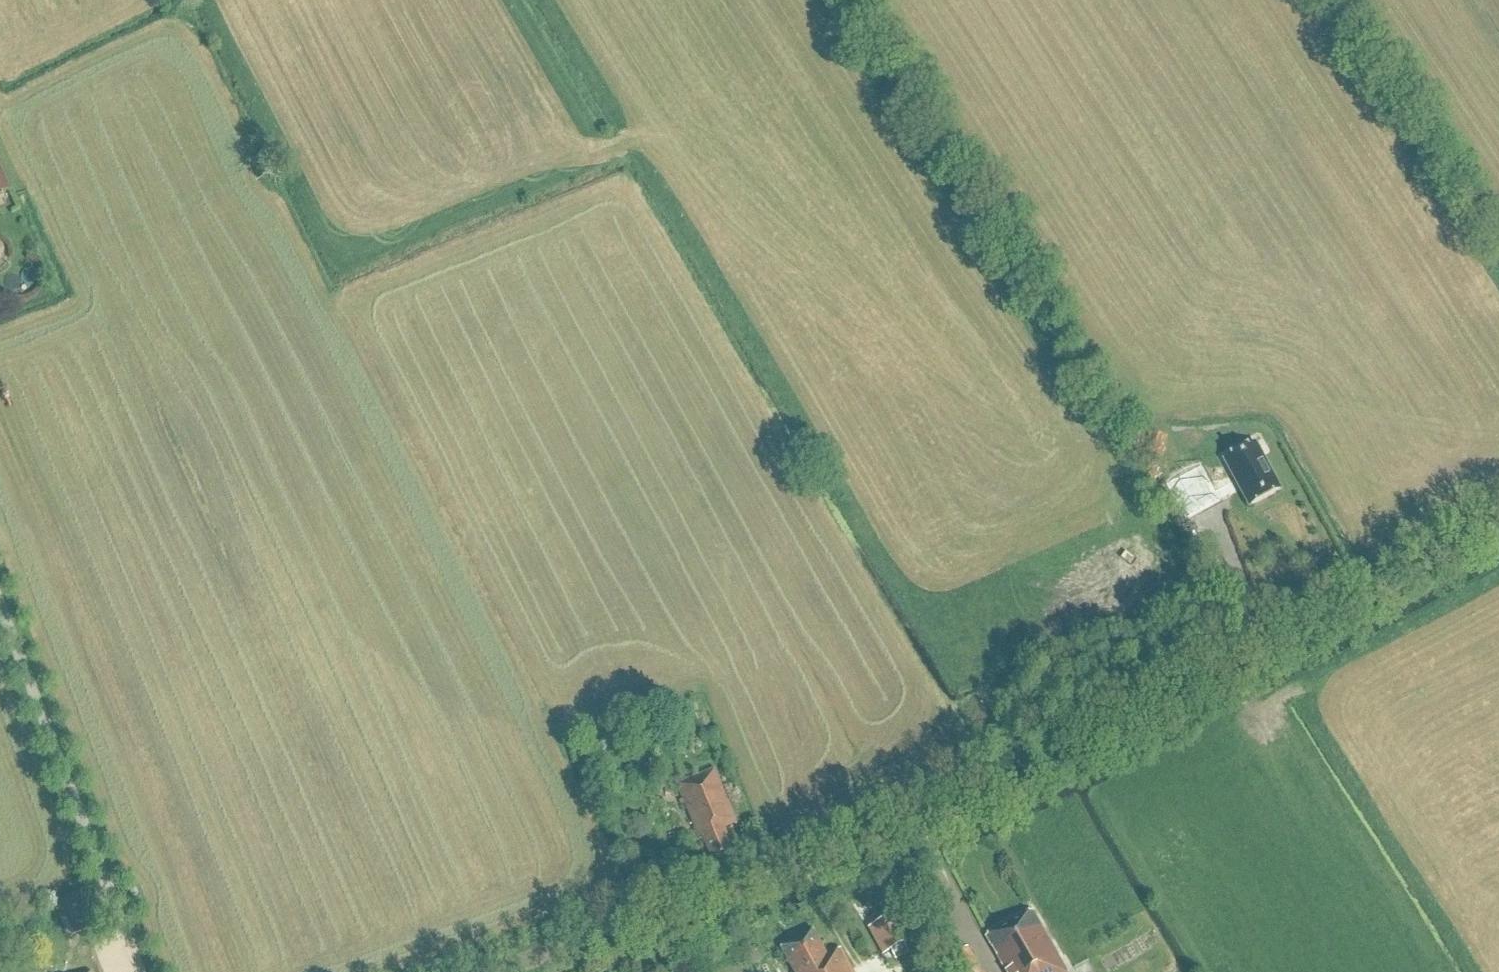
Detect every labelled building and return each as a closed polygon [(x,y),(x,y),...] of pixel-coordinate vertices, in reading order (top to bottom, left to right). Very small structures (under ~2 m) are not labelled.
[(0,170),(0,196),(10,192),(0,170)] [(1253,447),(1223,464),(1248,509),(1278,493),(1253,447)] [(1221,501),(1201,463),(1165,482),(1184,520),(1221,501)] [(734,852),(725,831),(737,826),(715,771),(677,786),(700,841),(704,840),(712,860),(734,852)] [(1032,912),(986,938),(1006,971),(1067,971),(1032,912)] [(908,943),(893,916),(870,928),(885,955),(908,943)] [(841,952),(828,959),(814,933),(782,950),(794,971),(852,971),(841,952)] [(969,948),(952,958),(960,971),(983,971),(969,948)]
